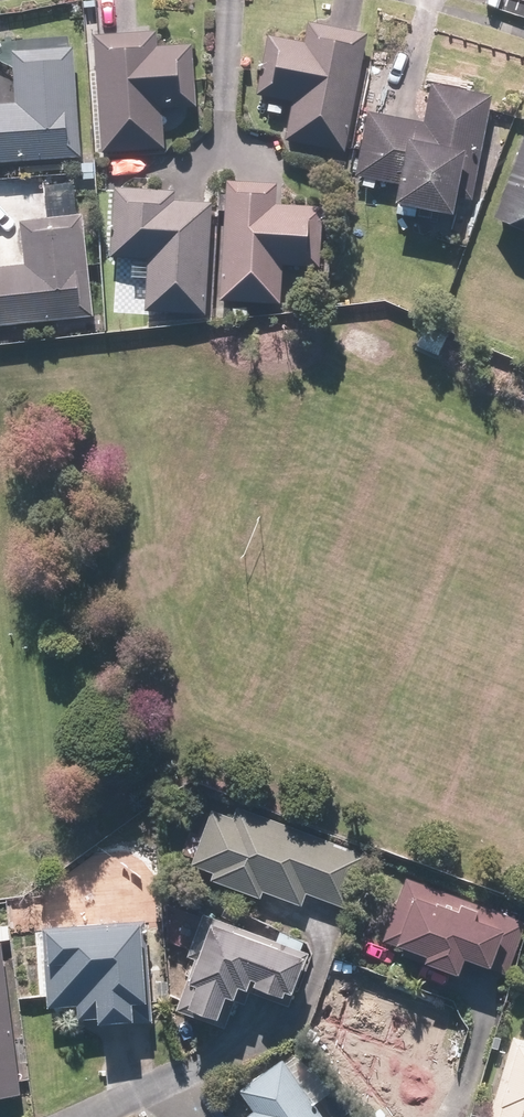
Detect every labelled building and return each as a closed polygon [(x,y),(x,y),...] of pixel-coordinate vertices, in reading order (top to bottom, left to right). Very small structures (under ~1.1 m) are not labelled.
[(345,155),(366,36),(310,26),(307,41),(266,34),(255,96),(296,103),(288,145),(345,155)] [(159,36),(96,36),(96,74),(88,74),(88,154),(164,153),(164,110),(198,110),(198,47),(159,47),(159,36)] [(74,47),(12,52),(17,100),(0,102),(0,168),(84,160),(74,47)] [(423,125),(368,114),(354,187),(376,191),(378,182),(398,186),(392,216),(414,220),(416,210),(454,218),(465,160),(479,163),(492,95),(431,83),(423,125)] [(493,221),(523,233),(523,138),(493,221)] [(276,183),(228,180),(221,301),(282,305),(284,268),(322,270),(325,207),(275,204),(276,183)] [(176,190),(112,187),(109,258),(148,260),(145,312),(206,315),(212,202),(175,201),(176,190)] [(81,214),(17,222),(22,262),(0,265),(0,331),(94,320),(81,214)] [(215,869),(211,882),(259,900),(262,894),(302,909),(306,897),(347,912),(367,856),(236,808),(232,818),(209,810),(190,860),(215,869)] [(407,877),(386,942),(423,954),(419,968),(458,981),(465,959),(511,974),(523,934),(523,914),(407,877)] [(262,932),(203,914),(189,958),(193,959),(176,1016),(220,1029),(229,999),(240,1002),(244,989),(251,992),(252,987),(273,993),(271,1000),(293,1006),(309,955),(259,940),(262,932)] [(147,1003),(147,923),(44,923),(44,1008),(77,1008),(77,1018),(97,1018),(97,1022),(135,1022),(135,1003),(147,1003)] [(1,942),(0,942),(0,1100),(21,1098),(1,942)] [(319,1039),(400,1116),(407,1116),(418,1106),(412,1100),(431,1080),(404,1053),(423,1033),(381,992),(365,1008),(356,1000),(319,1039)] [(513,1036),(491,1111),(493,1112),(492,1116),(523,1116),(523,1040),(513,1036)] [(300,1051),(286,1062),(284,1060),(240,1092),(254,1112),(247,1116),(324,1116),(316,1106),(333,1094),(300,1051)]
